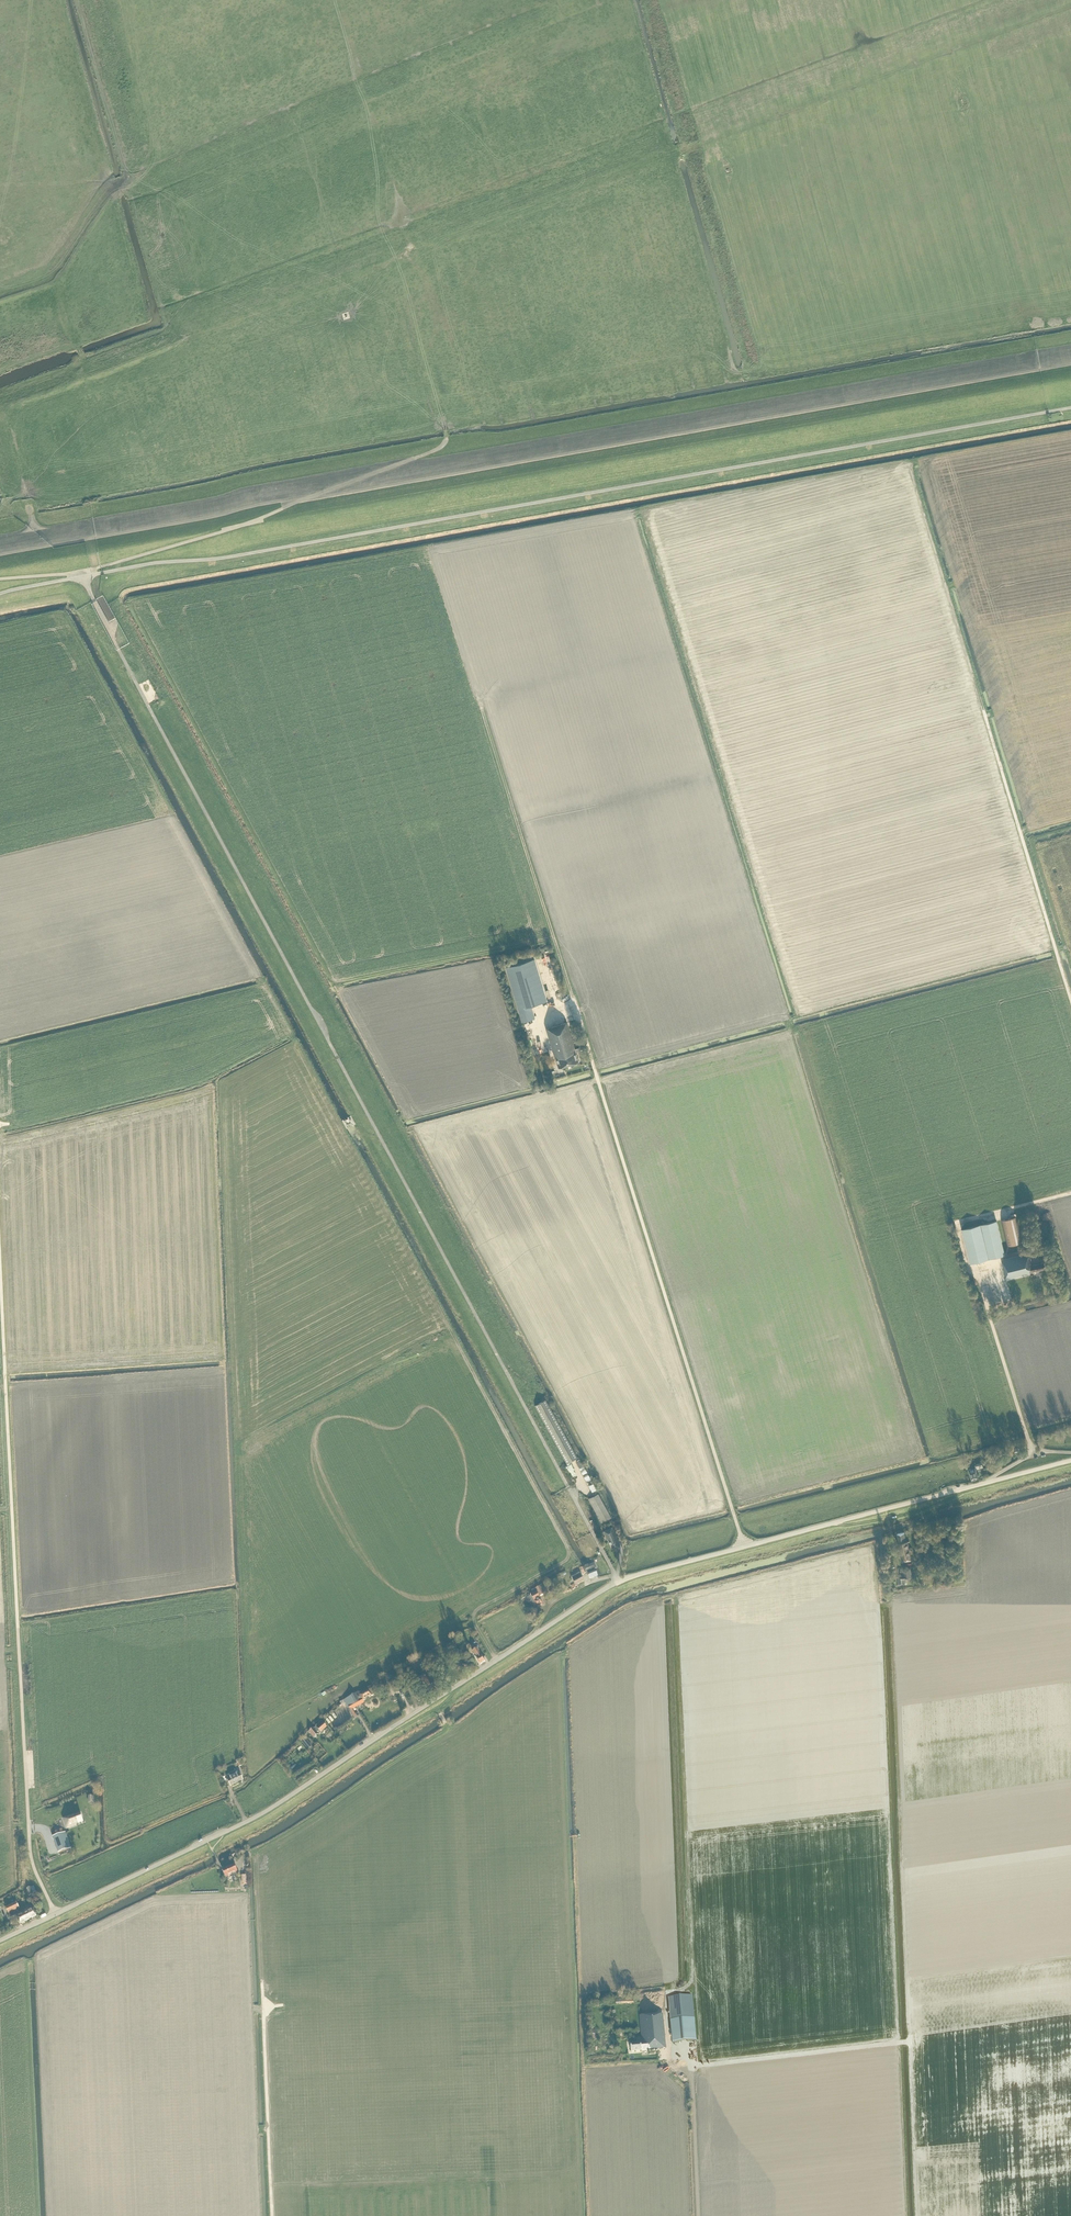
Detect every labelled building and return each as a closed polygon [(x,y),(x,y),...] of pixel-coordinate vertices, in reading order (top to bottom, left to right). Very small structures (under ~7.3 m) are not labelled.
[(529,1005),(546,1000),(532,958),(504,966),(521,1021),(533,1017),(529,1005)] [(578,1060),(575,1052),(580,1051),(579,1047),(574,1049),(574,1048),(566,1022),(546,1028),(558,1066),(558,1068),(578,1061),(578,1060)] [(1023,1242),(1017,1216),(1001,1220),(1007,1245),(1023,1242)] [(970,1263),(988,1258),(1004,1255),(995,1221),(980,1225),(962,1230),(970,1263)] [(1030,1271),(1045,1267),(1044,1261),(1032,1264),(1029,1252),(1001,1259),(1006,1278),(1030,1272),(1030,1271)] [(1005,1299),(1012,1298),(1010,1291),(1003,1292),(1005,1299)] [(971,1468),(968,1469),(971,1480),(978,1478),(975,1467),(976,1467),(977,1469),(983,1467),(981,1462),(976,1463),(976,1464),(971,1466),(971,1468)] [(611,1517),(602,1501),(598,1493),(588,1498),(601,1522),(611,1517)] [(608,1539),(612,1546),(619,1542),(616,1535),(617,1535),(612,1526),(603,1531),(607,1540),(608,1539)] [(911,1547),(908,1547),(907,1540),(905,1541),(904,1532),(897,1533),(902,1561),(910,1560),(909,1553),(912,1553),(911,1547)] [(585,1567),(585,1568),(582,1569),(584,1575),(594,1570),(597,1569),(595,1564),(592,1565),(588,1567),(588,1566),(585,1567)] [(906,1583),(906,1579),(912,1578),(910,1569),(902,1570),(903,1575),(897,1575),(898,1583),(906,1583)] [(590,1573),(593,1580),(600,1577),(598,1570),(590,1573)] [(571,1577),(571,1578),(575,1586),(584,1581),(579,1573),(576,1575),(575,1572),(570,1574),(571,1577)] [(536,1592),(537,1592),(540,1597),(544,1594),(542,1592),(546,1590),(543,1586),(540,1587),(539,1587),(536,1588),(535,1588),(532,1590),(533,1594),(530,1595),(530,1596),(527,1597),(530,1601),(531,1601),(532,1602),(534,1601),(537,1607),(542,1604),(539,1598),(536,1592)] [(479,1665),(484,1662),(477,1649),(471,1652),(479,1665)] [(466,1672),(473,1667),(469,1661),(466,1663),(465,1662),(461,1665),(466,1672)] [(391,1686),(401,1680),(399,1677),(390,1683),(391,1686)] [(342,1705),(345,1704),(347,1709),(349,1708),(351,1707),(359,1702),(360,1702),(363,1700),(363,1701),(374,1695),(371,1690),(373,1689),(371,1686),(367,1688),(359,1693),(358,1693),(346,1699),(343,1701),(340,1702),(340,1703),(338,1705),(340,1708),(343,1706),(342,1705)] [(320,1733),(326,1727),(322,1721),(315,1727),(316,1727),(314,1729),(313,1728),(308,1732),(313,1738),(318,1734),(317,1733),(319,1731),(320,1733)] [(306,1740),(302,1743),(308,1750),(312,1747),(306,1740)] [(230,1786),(243,1780),(240,1774),(239,1773),(236,1774),(235,1772),(228,1775),(229,1777),(226,1779),(230,1786)] [(78,1825),(78,1824),(83,1822),(80,1814),(75,1816),(74,1814),(62,1818),(66,1830),(78,1825)] [(71,1849),(65,1832),(52,1837),(58,1853),(71,1849)] [(226,1877),(237,1872),(234,1865),(222,1870),(226,1877)] [(31,1887),(26,1889),(29,1896),(34,1894),(33,1892),(36,1891),(34,1886),(31,1887)] [(21,1912),(15,1902),(12,1895),(6,1899),(9,1905),(5,1907),(9,1915),(9,1914),(11,1917),(15,1915),(20,1924),(25,1921),(21,1912)] [(36,1916),(32,1907),(30,1904),(25,1906),(27,1910),(27,1911),(31,1919),(36,1916)] [(25,1921),(31,1919),(27,1911),(24,1912),(23,1911),(21,1912),(25,1921)] [(673,2043),(697,2040),(693,1995),(669,1997),(673,2043)] [(659,2051),(660,2049),(664,2049),(662,2014),(639,2015),(641,2044),(630,2044),(630,2052),(648,2050),(648,2051),(659,2051)]
